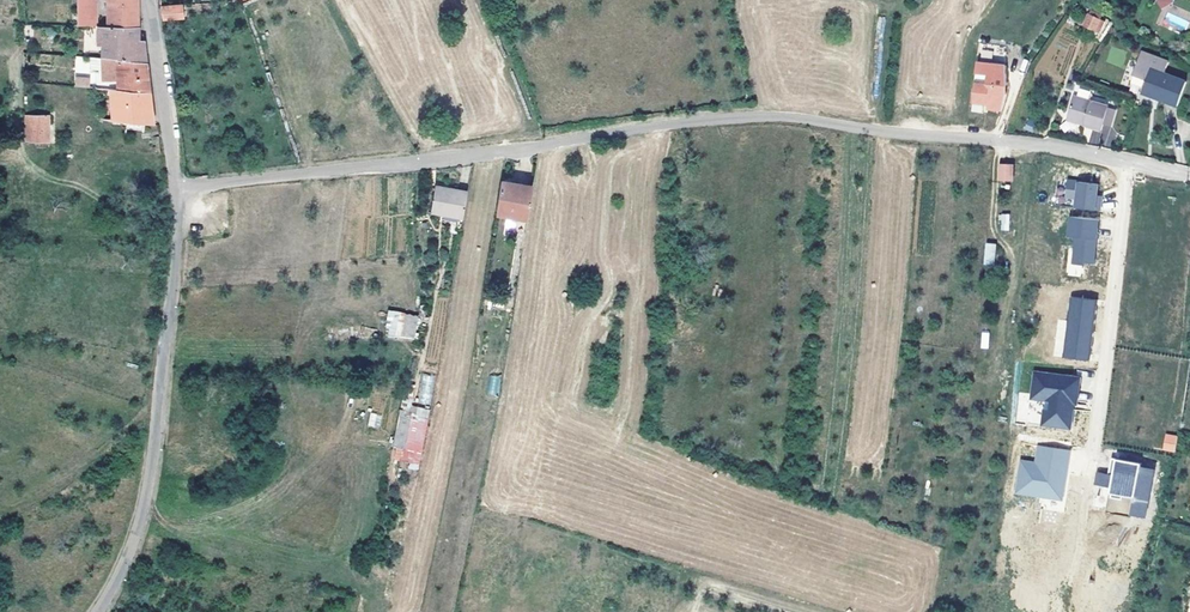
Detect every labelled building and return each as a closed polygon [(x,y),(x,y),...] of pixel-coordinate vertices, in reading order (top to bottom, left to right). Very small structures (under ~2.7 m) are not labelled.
[(78,26),(96,26),(96,0),(78,0),(78,26)] [(107,26),(138,26),(138,13),(138,0),(107,0),(107,26)] [(1159,8),(1172,3),(1171,0),(1155,0),(1159,8)] [(182,5),(161,7),(162,20),(184,18),(182,5)] [(1102,18),(1090,13),(1084,26),(1096,31),(1102,18)] [(107,26),(98,26),(98,44),(102,45),(101,58),(146,61),(143,41),(138,41),(138,33),(138,26),(107,26)] [(1132,74),(1146,80),(1141,93),(1177,107),(1187,83),(1164,74),(1168,63),(1141,52),(1132,74)] [(90,69),(103,68),(103,80),(116,79),(117,89),(150,91),(148,79),(146,61),(101,58),(89,57),(90,69)] [(977,63),(976,74),(975,83),(973,102),(985,104),(985,101),(989,101),(988,104),(988,107),(1002,112),(1009,93),(1005,92),(1007,87),(1010,87),(1010,83),(1009,83),(1008,77),(1009,66),(977,63)] [(95,87),(95,93),(97,97),(111,96),(111,88),(95,87)] [(111,88),(111,96),(112,119),(153,122),(151,106),(150,91),(117,89),(111,88)] [(1075,96),(1090,99),(1091,91),(1077,88),(1075,96)] [(1108,105),(1074,96),(1068,116),(1086,121),(1085,125),(1102,130),(1108,105)] [(51,117),(27,115),(25,141),(49,143),(51,117)] [(1068,116),(1067,120),(1085,125),(1086,121),(1068,116)] [(1013,165),(1000,164),(1000,181),(1013,181),(1013,165)] [(532,186),(501,181),(496,214),(507,216),(516,217),(527,219),(532,186)] [(1098,185),(1067,181),(1065,198),(1077,199),(1080,200),(1079,209),(1100,211),(1101,201),(1096,201),(1097,196),(1098,185)] [(467,192),(435,187),(431,212),(443,214),(463,218),(467,192)] [(463,218),(443,214),(442,222),(457,224),(456,229),(461,230),(463,218)] [(1010,215),(1002,214),(1001,224),(1009,224),(1010,215)] [(516,217),(507,216),(505,224),(515,226),(515,220),(516,217)] [(1099,220),(1071,217),(1069,237),(1076,238),(1073,265),(1084,266),(1085,263),(1094,264),(1099,220)] [(996,246),(987,246),(985,264),(994,265),(996,246)] [(1072,296),(1063,295),(1056,351),(1076,354),(1083,304),(1072,302),(1072,296)] [(504,300),(489,297),(487,305),(503,308),(504,300)] [(1091,305),(1083,304),(1076,354),(1056,351),(1056,356),(1084,359),(1091,305)] [(398,320),(387,319),(386,328),(396,329),(395,337),(417,338),(418,333),(414,333),(416,317),(398,311),(398,320)] [(1074,377),(1028,371),(1026,393),(1040,395),(1039,399),(1037,414),(1046,415),(1045,424),(1065,427),(1067,402),(1070,403),(1074,377)] [(418,403),(432,404),(434,375),(420,374),(418,403)] [(489,375),(488,394),(499,395),(500,376),(489,375)] [(414,385),(405,383),(399,410),(398,415),(428,418),(429,410),(411,405),(414,385)] [(369,413),(368,427),(380,428),(381,414),(369,413)] [(1046,415),(1037,414),(1036,423),(1045,424),(1046,415)] [(428,418),(398,415),(392,446),(397,447),(421,452),(428,418)] [(1165,433),(1161,450),(1174,452),(1178,436),(1165,433)] [(1070,451),(1038,446),(1037,456),(1044,457),(1043,465),(1036,464),(1021,461),(1016,493),(1063,500),(1066,478),(1063,478),(1063,472),(1067,473),(1070,451)] [(421,452),(397,447),(395,459),(419,464),(421,452)] [(1147,516),(1155,470),(1141,468),(1142,463),(1117,459),(1114,476),(1109,475),(1098,473),(1097,484),(1103,485),(1105,475),(1113,476),(1112,486),(1110,493),(1134,498),(1132,513),(1147,516)] [(1105,475),(1103,485),(1112,486),(1113,476),(1105,475)]
